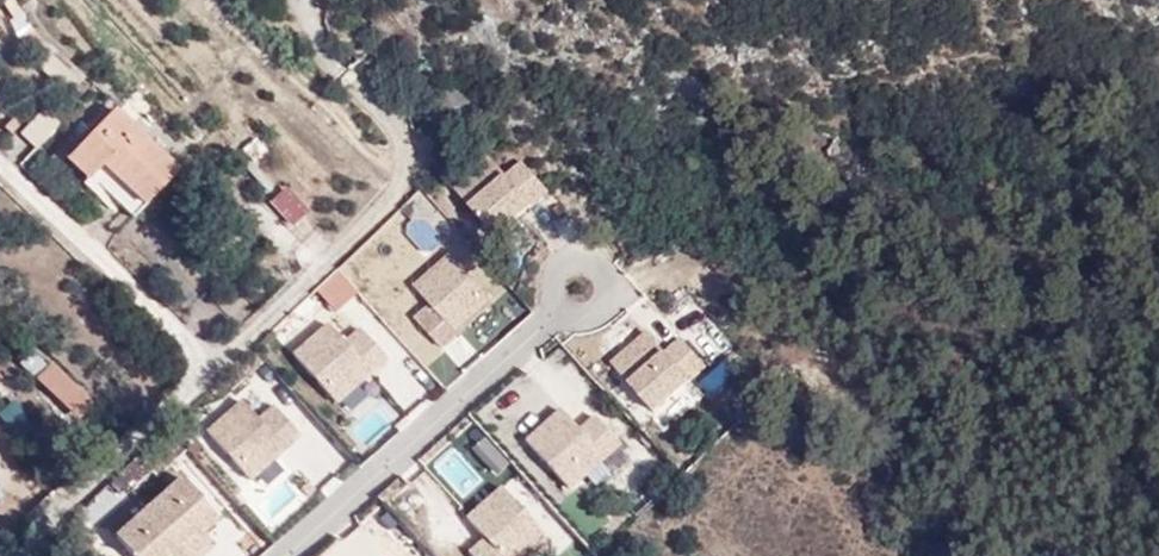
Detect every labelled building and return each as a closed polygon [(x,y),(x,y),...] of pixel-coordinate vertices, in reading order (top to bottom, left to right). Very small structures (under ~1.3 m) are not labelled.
[(137,104),(92,152),(112,170),(106,176),(121,189),(127,182),(158,211),(202,164),(137,104)] [(46,126),(59,139),(79,118),(68,105),(46,126)] [(517,154),(466,199),(495,232),(546,187),(517,154)] [(427,299),(410,316),(441,347),(492,298),(444,249),(410,282),(427,299)] [(288,353),(338,401),(386,350),(335,303),(288,353)] [(679,330),(663,346),(643,325),(606,361),(654,411),(708,360),(679,330)] [(17,358),(28,372),(47,358),(36,343),(17,358)] [(74,417),(92,399),(51,357),(32,374),(74,417)] [(280,411),(294,395),(259,364),(200,432),(254,478),(298,427),(280,411)] [(8,379),(0,370),(0,387),(8,379)] [(627,379),(614,389),(639,420),(652,409),(627,379)] [(0,405),(0,420),(14,437),(30,423),(9,398),(0,405)] [(521,434),(570,491),(623,445),(592,409),(574,425),(556,404),(521,434)] [(358,426),(369,443),(396,424),(385,408),(358,426)] [(213,544),(202,531),(223,514),(182,465),(109,526),(134,555),(198,555),(213,544)] [(479,532),(463,547),(471,555),(514,555),(543,530),(499,481),(462,514),(479,532)]
